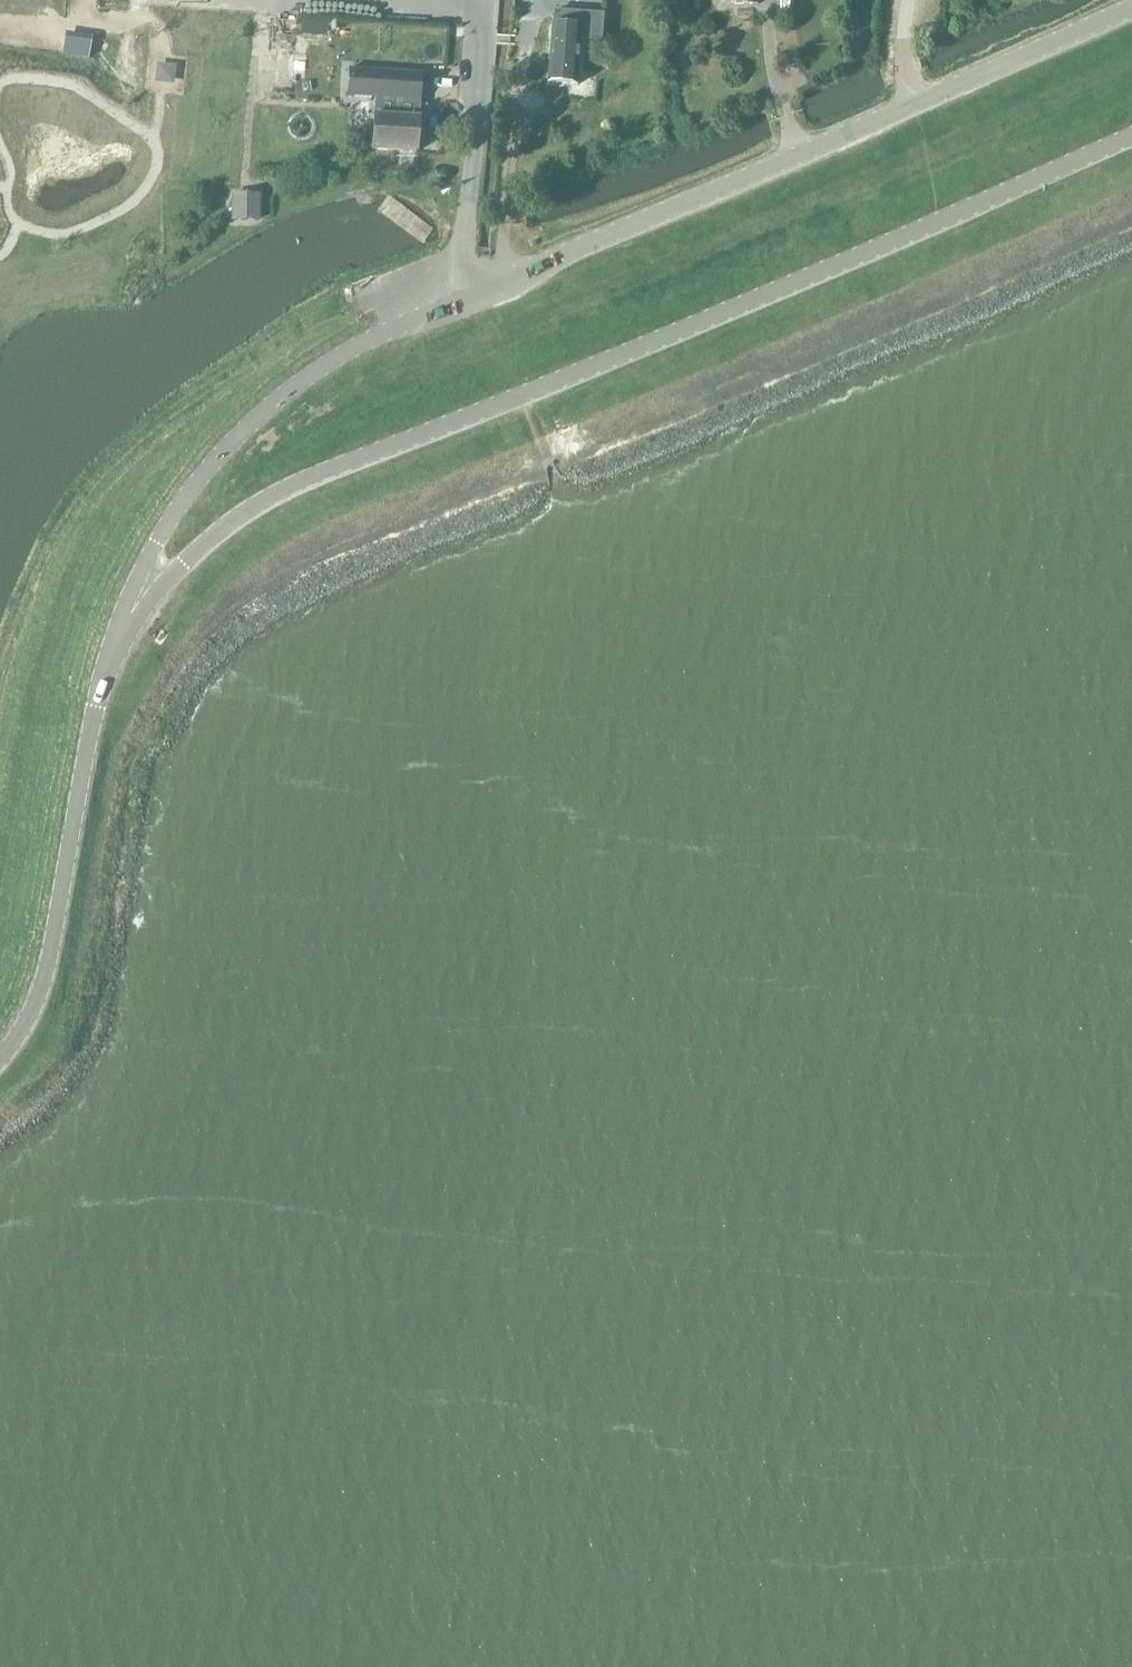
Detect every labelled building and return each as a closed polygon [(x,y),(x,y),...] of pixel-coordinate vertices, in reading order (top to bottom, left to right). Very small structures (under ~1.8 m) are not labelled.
[(552,83),(578,85),(582,40),(596,41),(597,21),(564,18),(564,26),(556,26),(552,83)] [(376,97),(373,149),(417,152),(422,73),(350,69),(348,96),(376,97)] [(231,198),(231,224),(260,225),(260,198),(231,198)] [(389,376),(414,368),(411,358),(386,366),(389,376)]
